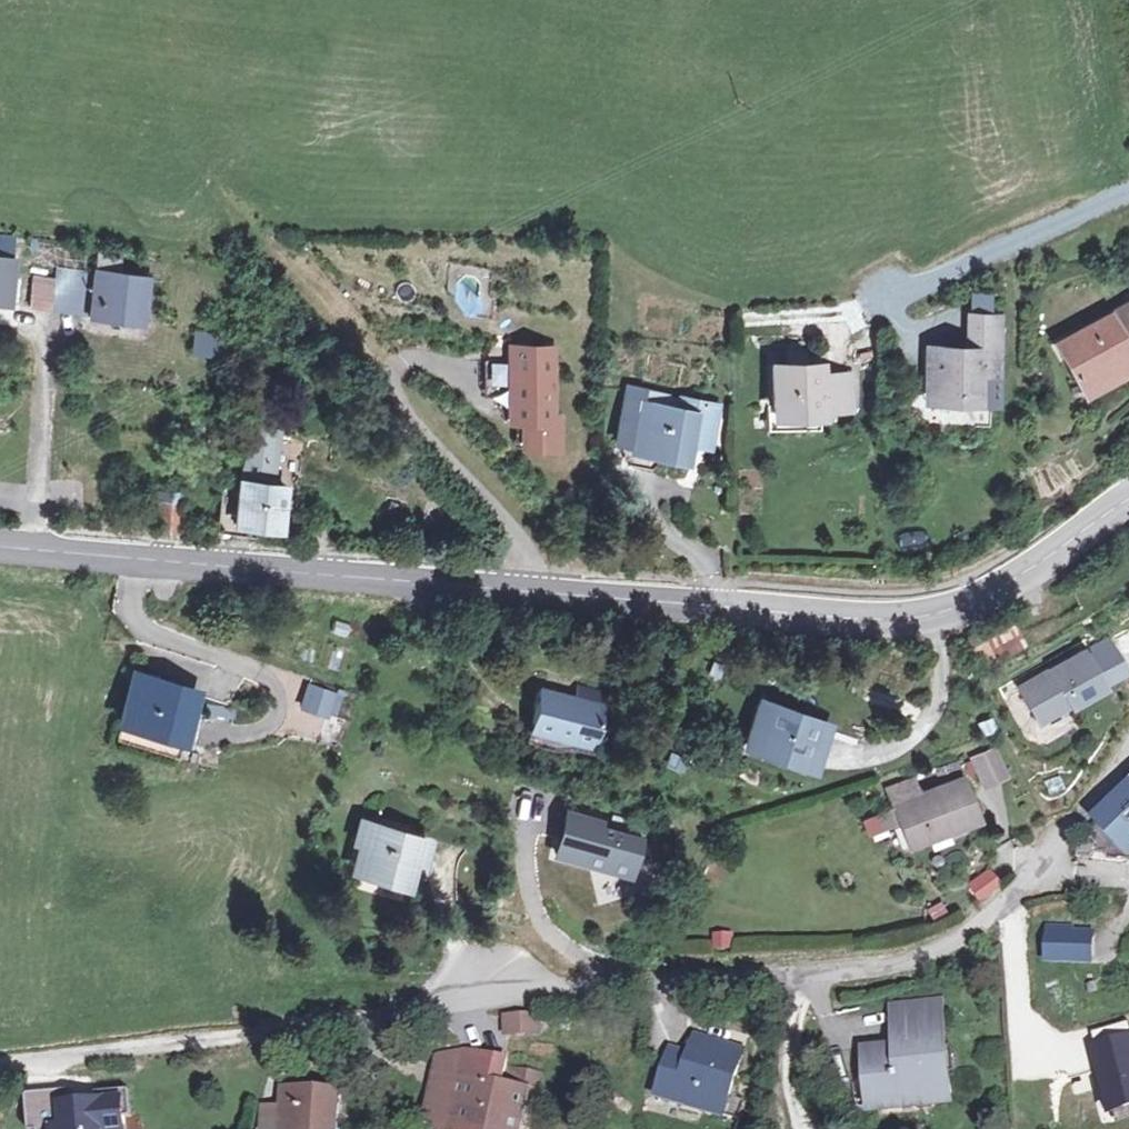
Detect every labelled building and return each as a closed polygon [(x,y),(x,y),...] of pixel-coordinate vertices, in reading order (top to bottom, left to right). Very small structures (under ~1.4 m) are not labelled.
[(10,306),(18,239),(0,237),(0,305),(10,306)] [(134,254),(109,251),(106,274),(132,277),(134,254)] [(64,282),(50,281),(47,313),(87,317),(92,272),(65,270),(64,282)] [(106,274),(92,272),(87,317),(102,319),(106,274)] [(132,277),(106,274),(102,319),(147,324),(153,279),(132,277)] [(1076,340),(1085,355),(1067,363),(1084,394),(1127,367),(1120,356),(1128,350),(1128,308),(1076,340)] [(962,354),(929,354),(931,408),(1001,407),(996,317),(960,317),(962,354)] [(211,359),(216,333),(195,329),(190,355),(211,359)] [(1076,340),(1060,350),(1067,363),(1085,355),(1076,340)] [(500,388),(493,388),(493,427),(504,428),(540,428),(540,424),(541,354),(500,354),(500,371),(500,388)] [(929,354),(916,355),(918,408),(931,408),(929,354)] [(820,359),(772,360),(774,409),(824,407),(824,403),(850,401),(849,366),(822,368),(820,359)] [(1127,367),(1084,394),(1089,403),(1128,379),(1128,371),(1127,367)] [(672,399),(647,396),(646,408),(672,411),(672,399)] [(646,408),(624,405),(620,447),(663,451),(662,460),(691,463),(694,444),(717,447),(720,406),(688,402),(687,413),(672,411),(646,408)] [(774,409),(770,409),(771,426),(824,424),(824,407),(774,409)] [(540,428),(504,428),(503,453),(547,454),(548,424),(540,424),(540,428)] [(232,477),(232,480),(228,520),(270,524),(272,505),(275,483),(262,482),(271,430),(247,426),(232,477)] [(661,469),(662,460),(663,451),(620,447),(637,466),(661,469)] [(210,527),(227,529),(228,520),(232,480),(232,477),(215,475),(210,527)] [(171,503),(152,501),(150,529),(170,530),(171,503)] [(279,505),(272,505),(270,524),(268,533),(275,534),(279,505)] [(270,524),(228,520),(227,529),(268,533),(270,524)] [(1011,617),(971,641),(986,668),(1028,644),(1011,617)] [(1019,692),(1039,727),(1071,709),(1073,711),(1105,693),(1084,655),(1019,692)] [(182,700),(118,684),(100,747),(165,764),(182,700)] [(322,697),(294,688),(286,712),(313,720),(322,697)] [(598,713),(535,696),(524,736),(588,752),(598,713)] [(231,722),(236,706),(210,699),(205,715),(231,722)] [(827,738),(767,719),(755,757),(815,775),(827,738)] [(187,734),(215,737),(216,730),(188,727),(187,734)] [(993,759),(974,768),(986,793),(1005,784),(993,759)] [(887,802),(895,821),(900,835),(909,858),(981,829),(963,789),(922,804),(917,791),(887,802)] [(1104,823),(1128,850),(1128,799),(1104,823)] [(564,819),(551,864),(624,885),(635,847),(598,836),(600,830),(564,819)] [(895,821),(878,828),(883,842),(900,835),(895,821)] [(357,848),(363,850),(358,871),(370,873),(368,882),(403,892),(411,864),(424,869),(432,843),(365,822),(357,848)] [(992,879),(973,893),(982,904),(1001,891),(992,879)] [(1075,935),(1055,934),(1055,968),(1100,969),(1100,939),(1075,939),(1075,935)] [(715,935),(715,955),(733,955),(734,935),(715,935)] [(898,1050),(860,1058),(865,1093),(884,1090),(889,1116),(959,1103),(943,1020),(910,1026),(915,1064),(900,1067),(898,1050)] [(910,1026),(894,1029),(898,1050),(900,1067),(915,1064),(910,1026)] [(534,1029),(502,1031),(503,1046),(535,1045),(534,1029)] [(1088,1041),(1105,1108),(1128,1102),(1128,1030),(1088,1041)] [(710,1048),(695,1044),(690,1062),(705,1066),(710,1048)] [(690,1062),(669,1058),(658,1106),(710,1118),(714,1096),(730,1099),(740,1055),(710,1048),(705,1066),(690,1062)] [(453,1071),(502,1080),(505,1062),(435,1051),(424,1114),(444,1118),(453,1071)] [(505,1062),(502,1080),(537,1086),(540,1068),(505,1062)] [(453,1071),(444,1118),(441,1128),(518,1128),(523,1105),(534,1106),(537,1086),(502,1080),(453,1071)] [(730,1099),(714,1096),(710,1118),(725,1122),(730,1099)] [(275,1101),(274,1121),(274,1128),(330,1128),(331,1100),(275,1101)] [(117,1128),(125,1127),(122,1101),(91,1104),(91,1113),(67,1116),(65,1101),(21,1105),(23,1128),(117,1128)] [(274,1121),(260,1121),(259,1128),(274,1128),(274,1121)]
